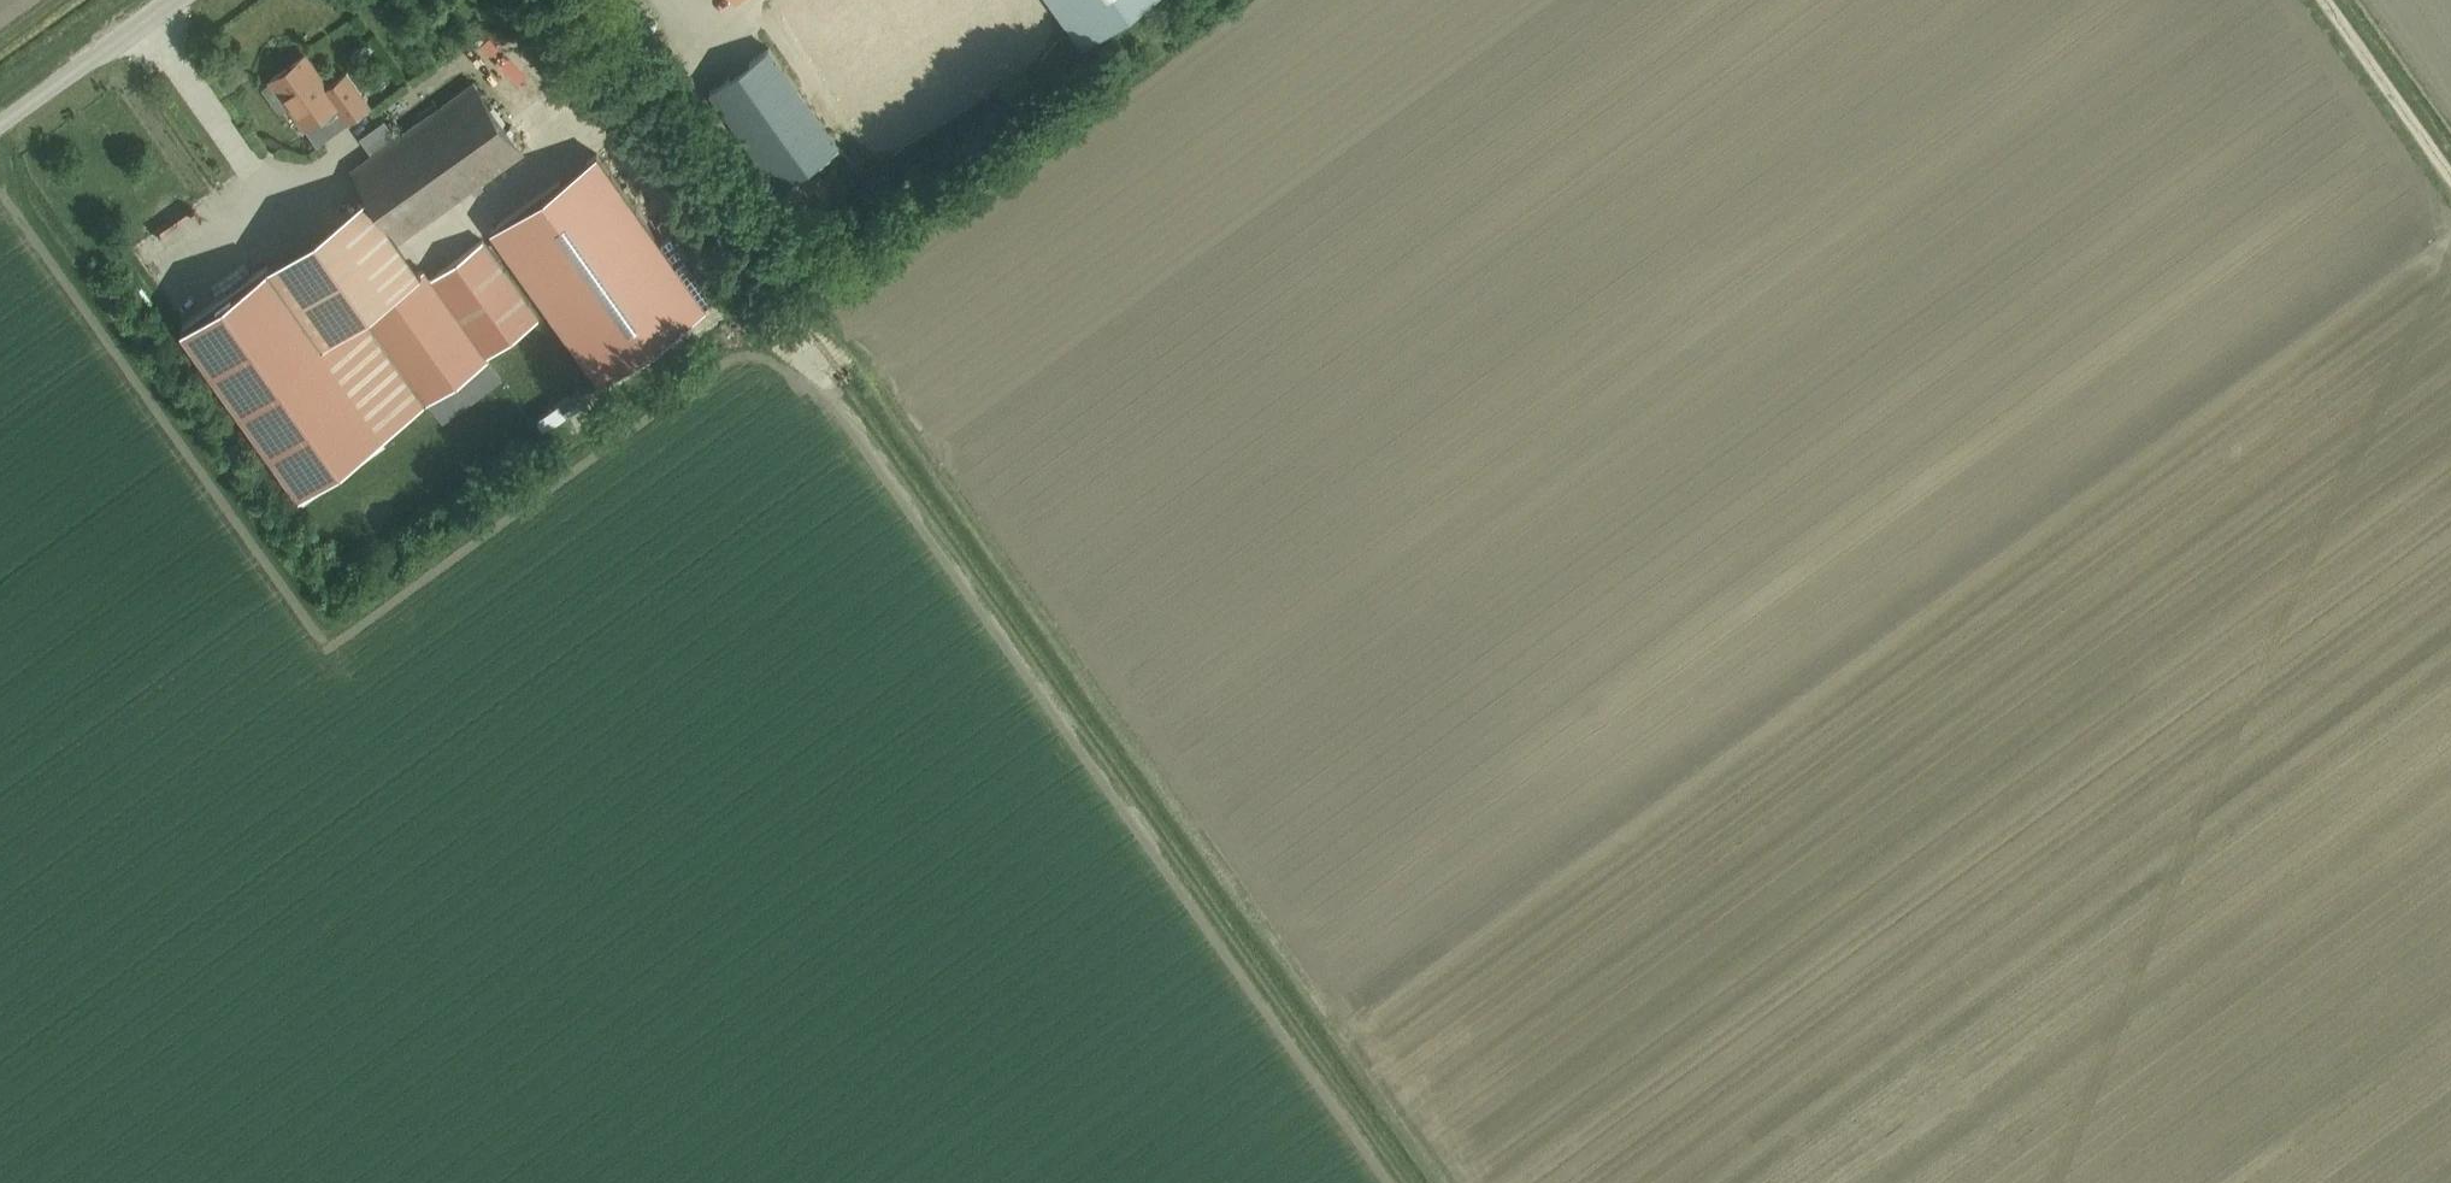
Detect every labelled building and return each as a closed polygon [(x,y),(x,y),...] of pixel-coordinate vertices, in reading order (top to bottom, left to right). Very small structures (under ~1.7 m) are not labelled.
[(1081,45),(1145,0),(1049,0),(1081,45)] [(780,187),(839,145),(769,47),(710,89),(780,187)] [(270,80),(271,81),(263,87),(280,110),(288,105),(305,127),(336,104),(347,120),(369,104),(346,73),(329,86),(305,54),(270,80)] [(401,238),(523,151),(473,81),(351,168),(401,238)] [(706,306),(597,154),(491,229),(600,382),(706,306)] [(290,221),(343,192),(330,167),(276,196),(290,221)] [(273,232),(287,222),(279,211),(265,221),(273,232)] [(302,245),(291,228),(278,237),(289,254),(302,245)] [(538,318),(482,239),(429,277),(485,356),(538,318)] [(266,266),(182,326),(300,491),(384,431),(266,266)] [(485,356),(429,277),(423,269),(364,312),(441,420),(500,378),(486,357),(485,356)] [(399,390),(384,399),(391,411),(407,402),(399,390)]
